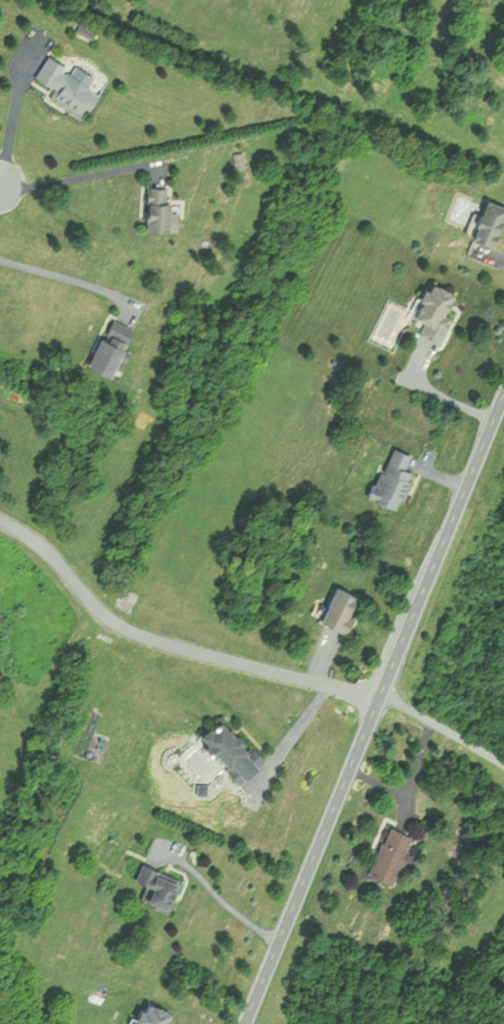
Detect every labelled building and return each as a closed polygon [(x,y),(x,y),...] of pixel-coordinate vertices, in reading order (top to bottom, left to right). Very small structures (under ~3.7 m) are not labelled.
[(95,88),(62,70),(65,65),(46,54),(32,80),(50,90),(45,98),(79,117),(95,88)] [(167,186),(143,185),(140,229),(171,230),(173,202),(166,202),(167,186)] [(477,196),(469,226),(477,228),(474,239),(497,245),(503,215),(503,203),(477,196)] [(407,314),(445,332),(453,317),(445,313),(455,293),(425,278),(407,314)] [(134,329),(108,316),(86,359),(93,362),(89,370),(109,379),(134,329)] [(405,467),(410,453),(387,445),(368,498),(398,508),(412,470),(405,467)] [(360,594),(330,584),(317,621),(348,632),(360,594)] [(262,758),(253,748),(248,752),(212,714),(191,734),(237,782),(262,758)] [(409,835),(386,826),(367,875),(389,884),(409,835)] [(134,880),(147,886),(141,900),(167,911),(181,879),(142,862),(134,880)] [(139,999),(129,1023),(166,1023),(171,1012),(139,999)]
